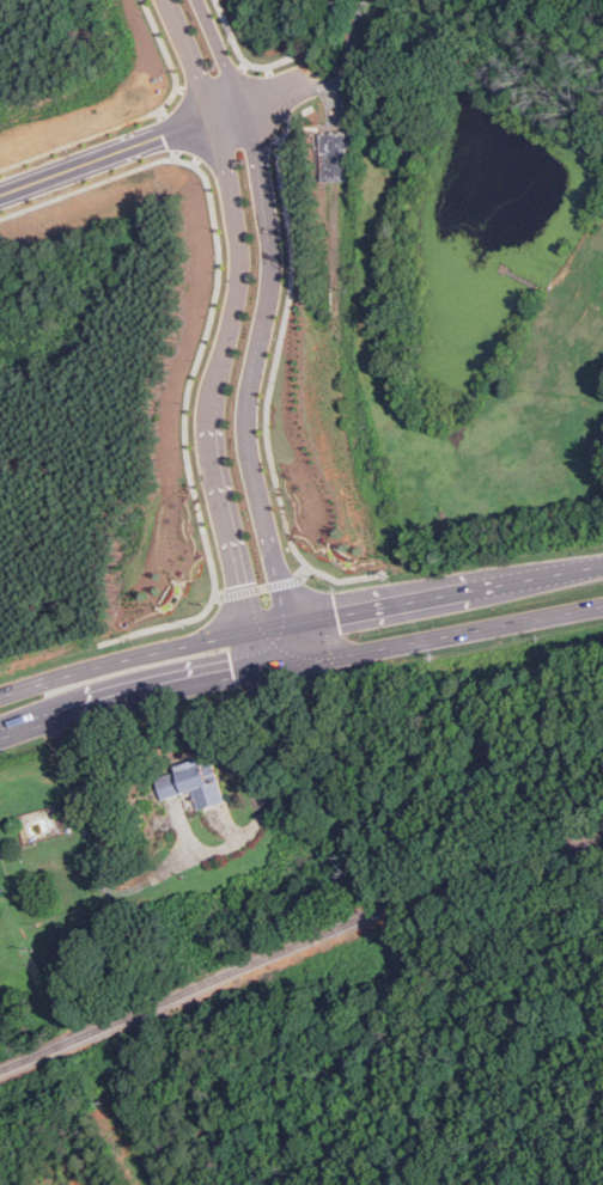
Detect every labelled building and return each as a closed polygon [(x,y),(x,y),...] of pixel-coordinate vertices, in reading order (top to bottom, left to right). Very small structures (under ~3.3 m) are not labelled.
[(347,132),(320,133),(321,181),(348,181),(347,132)] [(201,808),(226,801),(215,762),(203,764),(201,758),(175,765),(177,772),(156,777),(163,799),(195,790),(201,808)]
